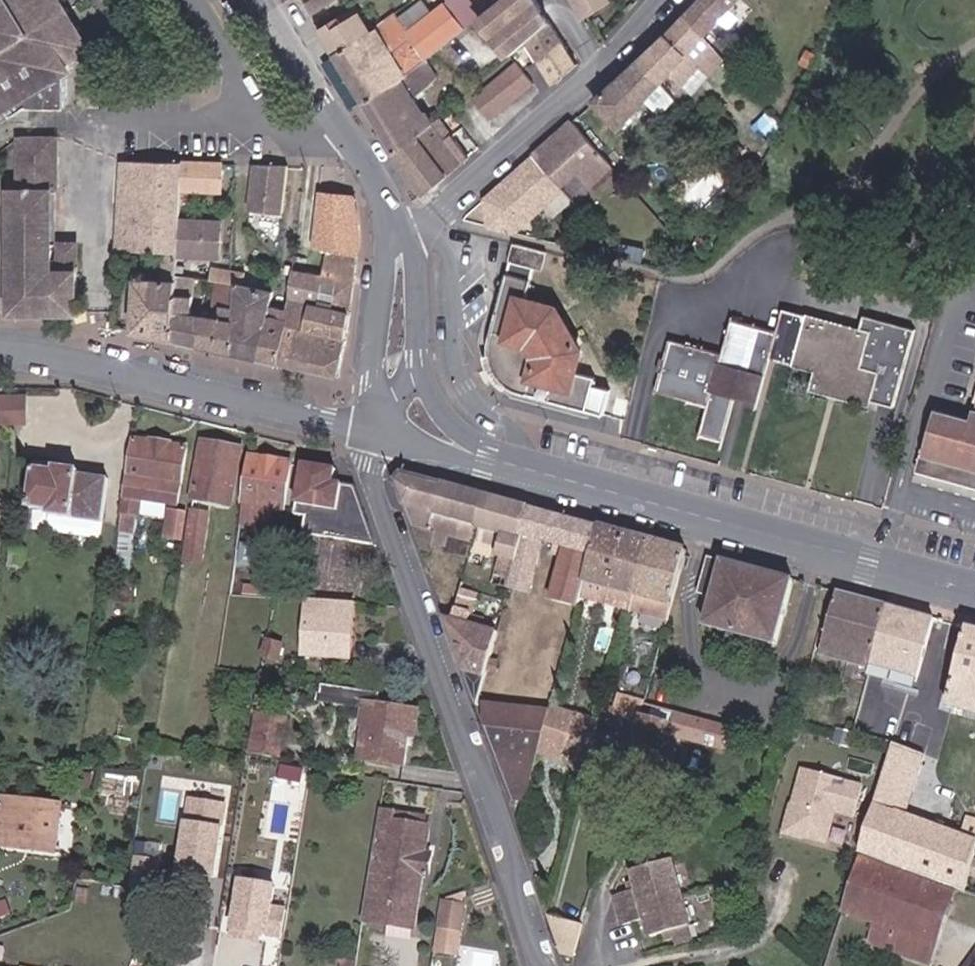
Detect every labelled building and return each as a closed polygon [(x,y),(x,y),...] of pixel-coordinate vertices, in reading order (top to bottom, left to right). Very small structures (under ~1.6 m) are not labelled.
[(26,92),(32,101),(32,105),(70,108),(75,62),(65,47),(72,43),(59,23),(52,24),(52,4),(51,0),(0,0),(0,109),(26,92)] [(52,4),(52,24),(59,23),(72,43),(65,47),(75,62),(84,57),(99,48),(69,0),(51,0),(52,4)] [(306,4),(312,13),(332,0),(311,0),(306,4)] [(482,12),(508,56),(509,55),(526,41),(549,22),(536,0),(499,0),(496,2),(482,12)] [(685,19),(703,38),(735,4),(739,0),(701,0),(685,19)] [(368,28),(336,53),(365,100),(422,57),(432,50),(460,29),(440,3),(416,20),(404,3),(368,28)] [(353,4),(320,27),(336,53),(368,28),(353,4)] [(667,39),(641,62),(661,83),(703,38),(685,19),(667,39)] [(526,41),(553,86),(577,66),(549,22),(526,41)] [(508,56),(467,91),(466,92),(484,113),(527,77),(509,55),(508,56)] [(422,57),(365,100),(397,151),(429,124),(420,113),(408,122),(400,110),(440,82),(422,57)] [(661,83),(641,62),(631,70),(596,101),(618,128),(645,100),(661,83)] [(677,101),(661,83),(645,100),(660,116),(677,101)] [(429,124),(397,151),(408,170),(426,194),(469,158),(438,117),(429,124)] [(573,122),(547,146),(565,168),(554,179),(562,188),(578,172),(591,187),(614,166),(573,122)] [(56,162),(56,140),(20,138),(20,161),(49,162),(56,162)] [(534,157),(554,179),(565,168),(547,146),(534,157)] [(534,157),(521,168),(542,190),(554,179),(534,157)] [(49,162),(20,161),(20,192),(11,192),(11,269),(16,269),(16,314),(45,314),(49,162)] [(57,192),(56,162),(49,162),(45,314),(77,314),(77,245),(59,246),(59,273),(51,274),(51,192),(57,192)] [(182,164),(120,163),(117,248),(163,251),(178,252),(179,220),(181,190),(182,164)] [(218,165),(182,164),(181,190),(217,191),(218,165)] [(281,214),(288,166),(255,165),(249,209),(281,214)] [(486,200),(490,226),(520,233),(562,188),(554,179),(542,190),(521,168),(486,200)] [(329,198),(319,196),(311,251),(323,253),(329,198)] [(339,255),(358,257),(360,239),(359,225),(355,202),(329,198),(323,253),(339,255)] [(221,222),(179,220),(178,252),(177,254),(219,256),(221,222)] [(548,252),(516,244),(511,261),(536,269),(542,270),(548,252)] [(178,252),(163,251),(162,280),(143,279),(143,271),(135,270),(132,332),(173,341),(176,282),(176,274),(177,259),(177,254),(178,252)] [(338,265),(356,267),(358,257),(339,255),(338,265)] [(244,274),(177,259),(176,274),(202,279),(220,283),(235,286),(230,353),(260,359),(268,309),(271,293),(243,286),(244,274)] [(536,269),(511,261),(509,274),(533,280),(536,269)] [(319,301),(350,306),(351,306),(356,267),(338,265),(336,280),(320,278),(319,301)] [(282,329),(276,363),(309,370),(315,338),(318,308),(319,301),(320,278),(308,276),(290,273),(285,299),(309,304),(304,333),(282,329)] [(533,280),(509,274),(508,274),(504,289),(502,300),(491,341),(491,358),(493,367),(497,374),(504,382),(513,388),(521,391),(548,399),(548,401),(587,413),(595,380),(576,374),(581,352),(555,308),(529,300),(533,280)] [(176,282),(173,341),(198,346),(200,317),(189,315),(191,285),(176,282)] [(200,317),(198,346),(230,353),(235,286),(220,283),(217,319),(200,317)] [(268,309),(260,359),(276,363),(282,329),(304,333),(309,304),(285,299),(283,312),(268,309)] [(318,308),(350,312),(350,306),(319,301),(318,308)] [(315,338),(309,370),(337,377),(346,340),(350,312),(318,308),(315,338)] [(780,309),(775,330),(768,358),(812,370),(809,384),(867,399),(892,406),(913,327),(862,313),(858,330),(780,309)] [(734,398),(757,404),(762,384),(768,358),(775,330),(729,318),(721,352),(670,339),(665,358),(659,356),(656,368),(662,370),(657,391),(707,405),(700,437),(722,443),(734,398)] [(768,358),(762,384),(864,412),(867,399),(809,384),(812,370),(768,358)] [(973,412),(967,410),(965,420),(929,410),(912,471),(959,483),(960,481),(974,485),(974,487),(974,488),(974,406),(973,412)] [(174,504),(184,448),(168,445),(169,442),(149,439),(148,442),(131,439),(118,531),(133,533),(138,498),(174,504)] [(236,451),(200,443),(191,496),(227,504),(236,451)] [(287,464),(248,457),(240,503),(280,510),(287,464)] [(300,523),(366,534),(350,488),(330,485),(332,472),(300,465),(291,515),(301,517),(300,523)] [(90,525),(98,476),(54,468),(53,474),(32,470),(27,510),(48,514),(48,518),(90,525)] [(473,539),(484,498),(400,475),(392,482),(413,542),(442,549),(442,552),(467,559),(473,539)] [(505,587),(527,510),(484,498),(473,539),(498,547),(488,584),(505,589),(505,587)] [(585,569),(596,529),(527,510),(505,587),(522,592),(536,545),(559,552),(545,599),(573,608),(580,583),(585,569)] [(205,523),(187,520),(180,563),(198,566),(205,523)] [(297,535),(372,549),(366,534),(300,523),(297,535)] [(628,611),(646,543),(596,529),(585,569),(608,576),(604,590),(601,603),(628,611)] [(166,556),(177,558),(180,533),(171,531),(166,556)] [(662,620),(682,552),(646,543),(628,611),(662,620)] [(770,644),(787,582),(716,562),(715,568),(700,564),(690,597),(705,601),(699,625),(770,644)] [(604,590),(608,576),(585,569),(580,583),(604,590)] [(450,622),(441,619),(452,650),(485,659),(492,634),(463,626),(472,593),(459,590),(450,622)] [(863,671),(868,652),(881,607),(831,593),(814,657),(863,671)] [(301,638),(347,646),(350,605),(304,602),(301,638)] [(916,665),(928,619),(881,607),(868,652),(916,665)] [(961,628),(940,704),(974,714),(974,632),(961,628)] [(346,660),(347,646),(301,638),(300,655),(346,660)] [(264,641),(262,657),(278,660),(281,644),(264,641)] [(472,705),(479,682),(480,678),(483,667),(485,659),(452,650),(472,705)] [(483,667),(480,678),(487,680),(490,669),(483,667)] [(267,686),(269,677),(259,676),(257,684),(267,686)] [(311,694),(313,685),(294,682),(288,680),(286,695),(311,699),(311,694)] [(264,717),(269,687),(267,686),(257,684),(252,710),(257,711),(256,716),(264,717)] [(371,694),(348,691),(313,685),(311,694),(317,694),(316,703),(345,708),(347,701),(361,703),(369,705),(371,694)] [(361,703),(347,701),(345,708),(342,728),(358,731),(361,703)] [(369,705),(361,703),(358,731),(360,731),(355,759),(400,767),(404,739),(410,740),(415,713),(369,705)] [(520,800),(544,713),(480,705),(481,729),(504,798),(520,800)] [(672,735),(678,713),(671,711),(665,733),(672,735)] [(722,725),(678,713),(672,735),(716,747),(722,725)] [(264,717),(256,716),(249,757),(280,763),(287,720),(264,717)] [(590,748),(596,727),(572,719),(565,745),(585,769),(590,748)] [(626,752),(634,723),(619,719),(610,748),(626,752)] [(661,727),(635,719),(634,723),(626,752),(622,768),(647,775),(661,727)] [(974,825),(974,820),(962,816),(956,838),(896,817),(909,773),(912,744),(882,735),(847,855),(957,893),(974,825)] [(844,814),(851,784),(794,770),(778,830),(817,840),(824,809),(844,814)] [(611,806),(622,810),(625,795),(615,792),(611,806)] [(29,854),(49,857),(57,809),(0,800),(0,841),(30,846),(29,854)] [(359,917),(410,926),(418,880),(424,881),(428,860),(418,858),(422,830),(418,830),(420,822),(376,815),(359,917)] [(219,828),(183,823),(175,871),(210,877),(219,828)] [(29,854),(30,846),(0,841),(0,849),(29,854)] [(665,855),(623,867),(628,884),(606,890),(615,921),(637,915),(642,931),(666,925),(669,937),(687,932),(665,855)] [(946,893),(847,858),(832,911),(864,922),(858,943),(922,965),(946,893)] [(148,875),(130,872),(126,893),(144,896),(148,875)] [(227,876),(222,932),(287,937),(290,903),(280,903),(282,880),(227,876)] [(461,953),(465,897),(440,895),(435,951),(461,953)] [(409,932),(410,926),(359,917),(357,923),(409,932)] [(577,927),(544,919),(556,957),(568,959),(577,927)] [(351,960),(338,958),(337,960),(330,959),(328,965),(331,965),(351,965),(351,960)]
